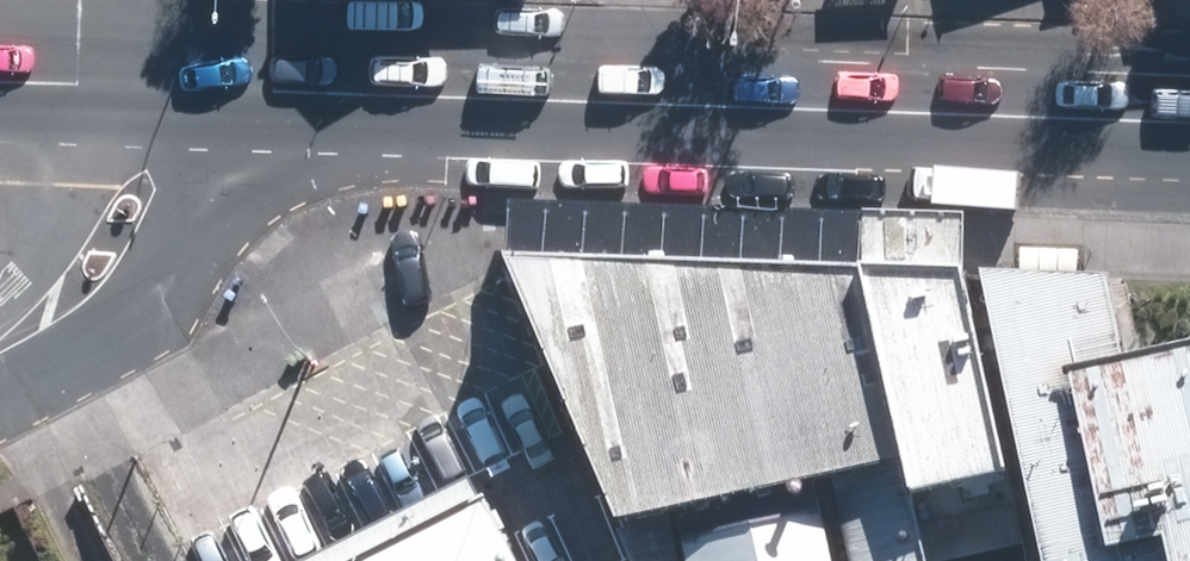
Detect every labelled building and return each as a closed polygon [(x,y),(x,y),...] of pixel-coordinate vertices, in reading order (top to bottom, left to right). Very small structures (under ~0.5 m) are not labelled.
[(509,260),(617,518),(831,472),(853,560),(927,560),(911,489),(863,270),(509,260)] [(863,270),(911,489),(1002,470),(959,273),(864,270),(863,270)] [(1099,278),(965,273),(1027,560),(1189,560),(1189,337),(1125,352),(1118,355),(1099,278)] [(492,492),(359,560),(527,560),(492,492)] [(829,502),(638,543),(633,544),(640,560),(841,560),(829,502)]
